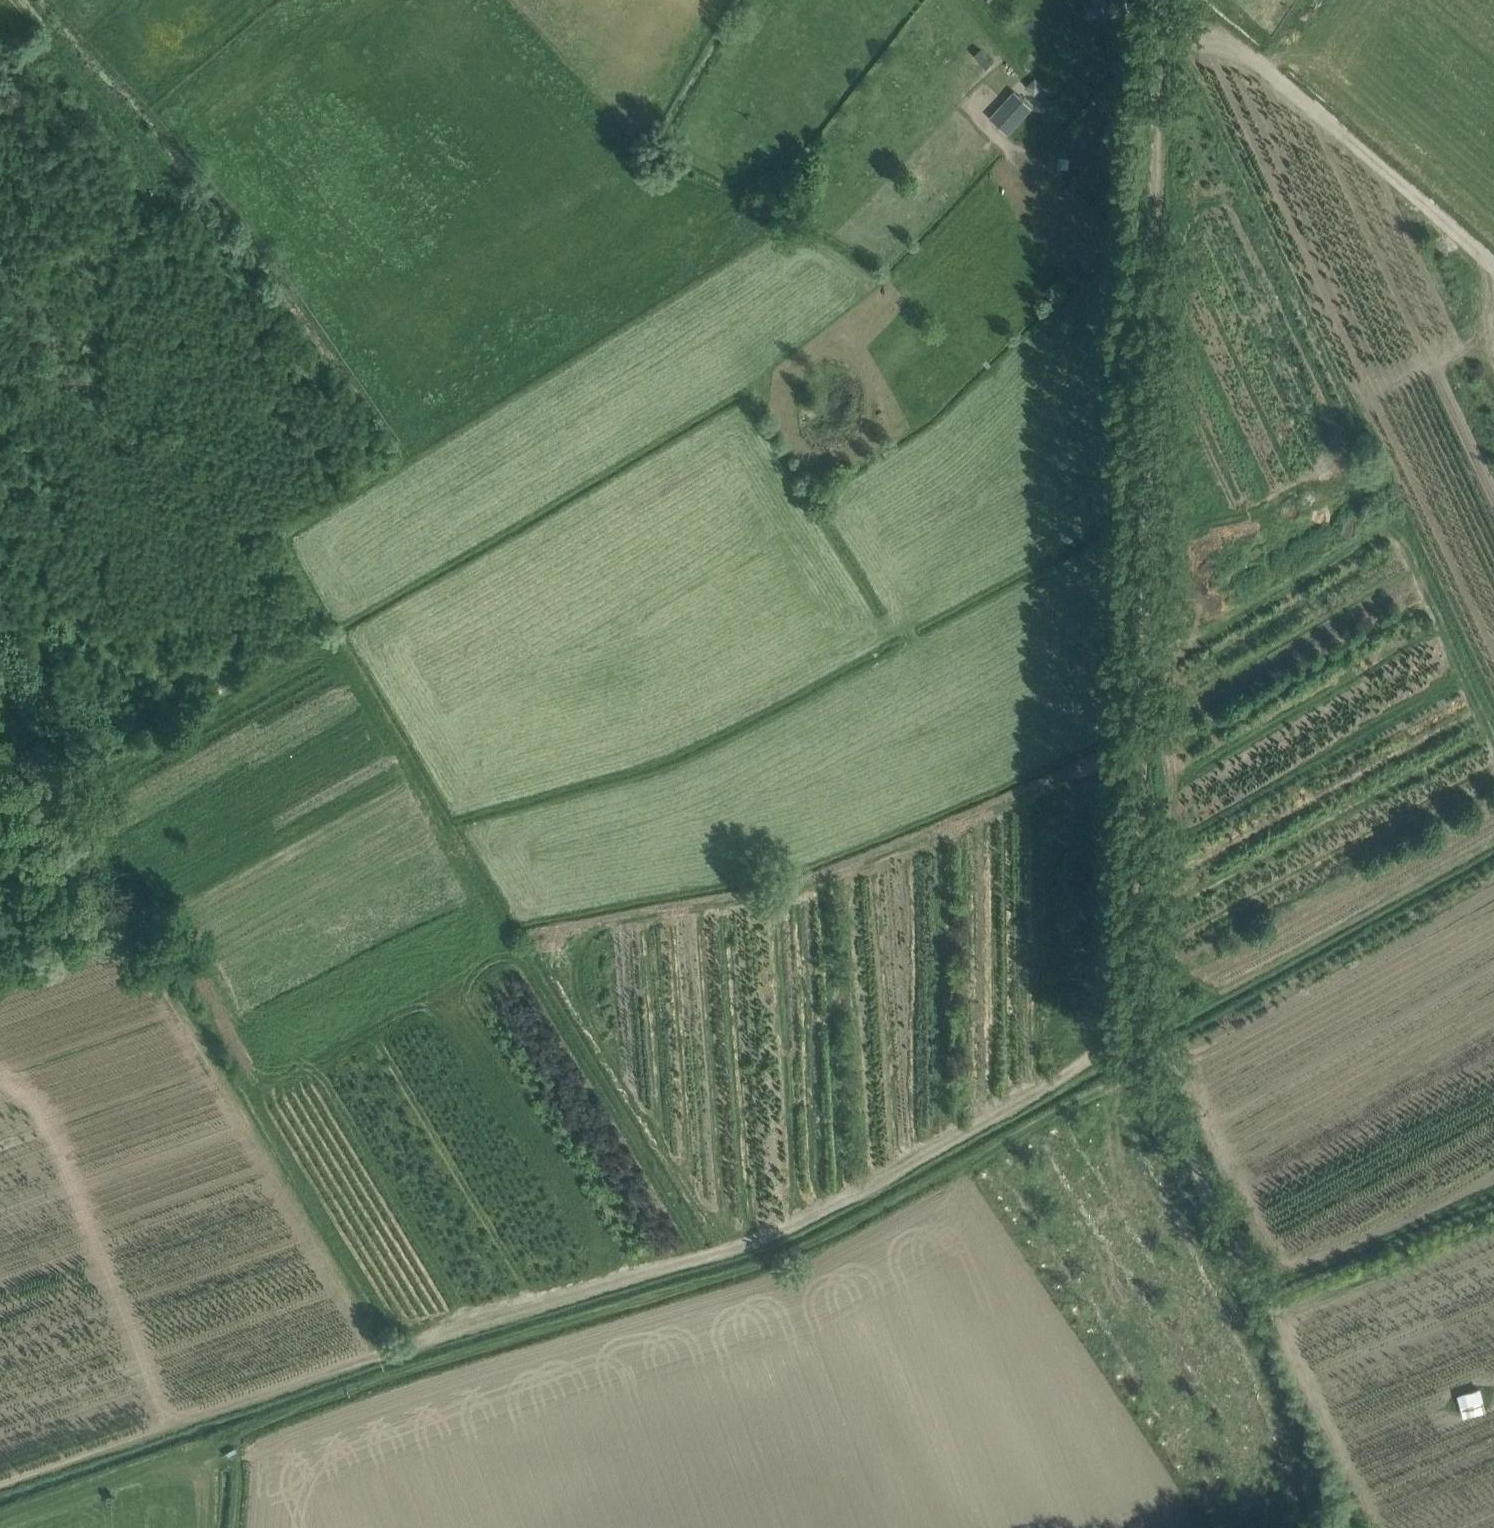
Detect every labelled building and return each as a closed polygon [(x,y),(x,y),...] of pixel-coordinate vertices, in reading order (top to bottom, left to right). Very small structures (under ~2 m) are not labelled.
[(1101,19),(1127,11),(1124,0),(1095,0),(1101,19)] [(982,51),(975,56),(986,68),(992,62),(982,51)] [(1037,94),(1042,88),(1034,81),(1029,87),(1037,94)] [(998,109),(990,118),(1008,134),(1032,108),(1019,96),(1003,114),(998,109)] [(1480,1405),(1476,1396),(1456,1406),(1460,1414),(1480,1405)]
